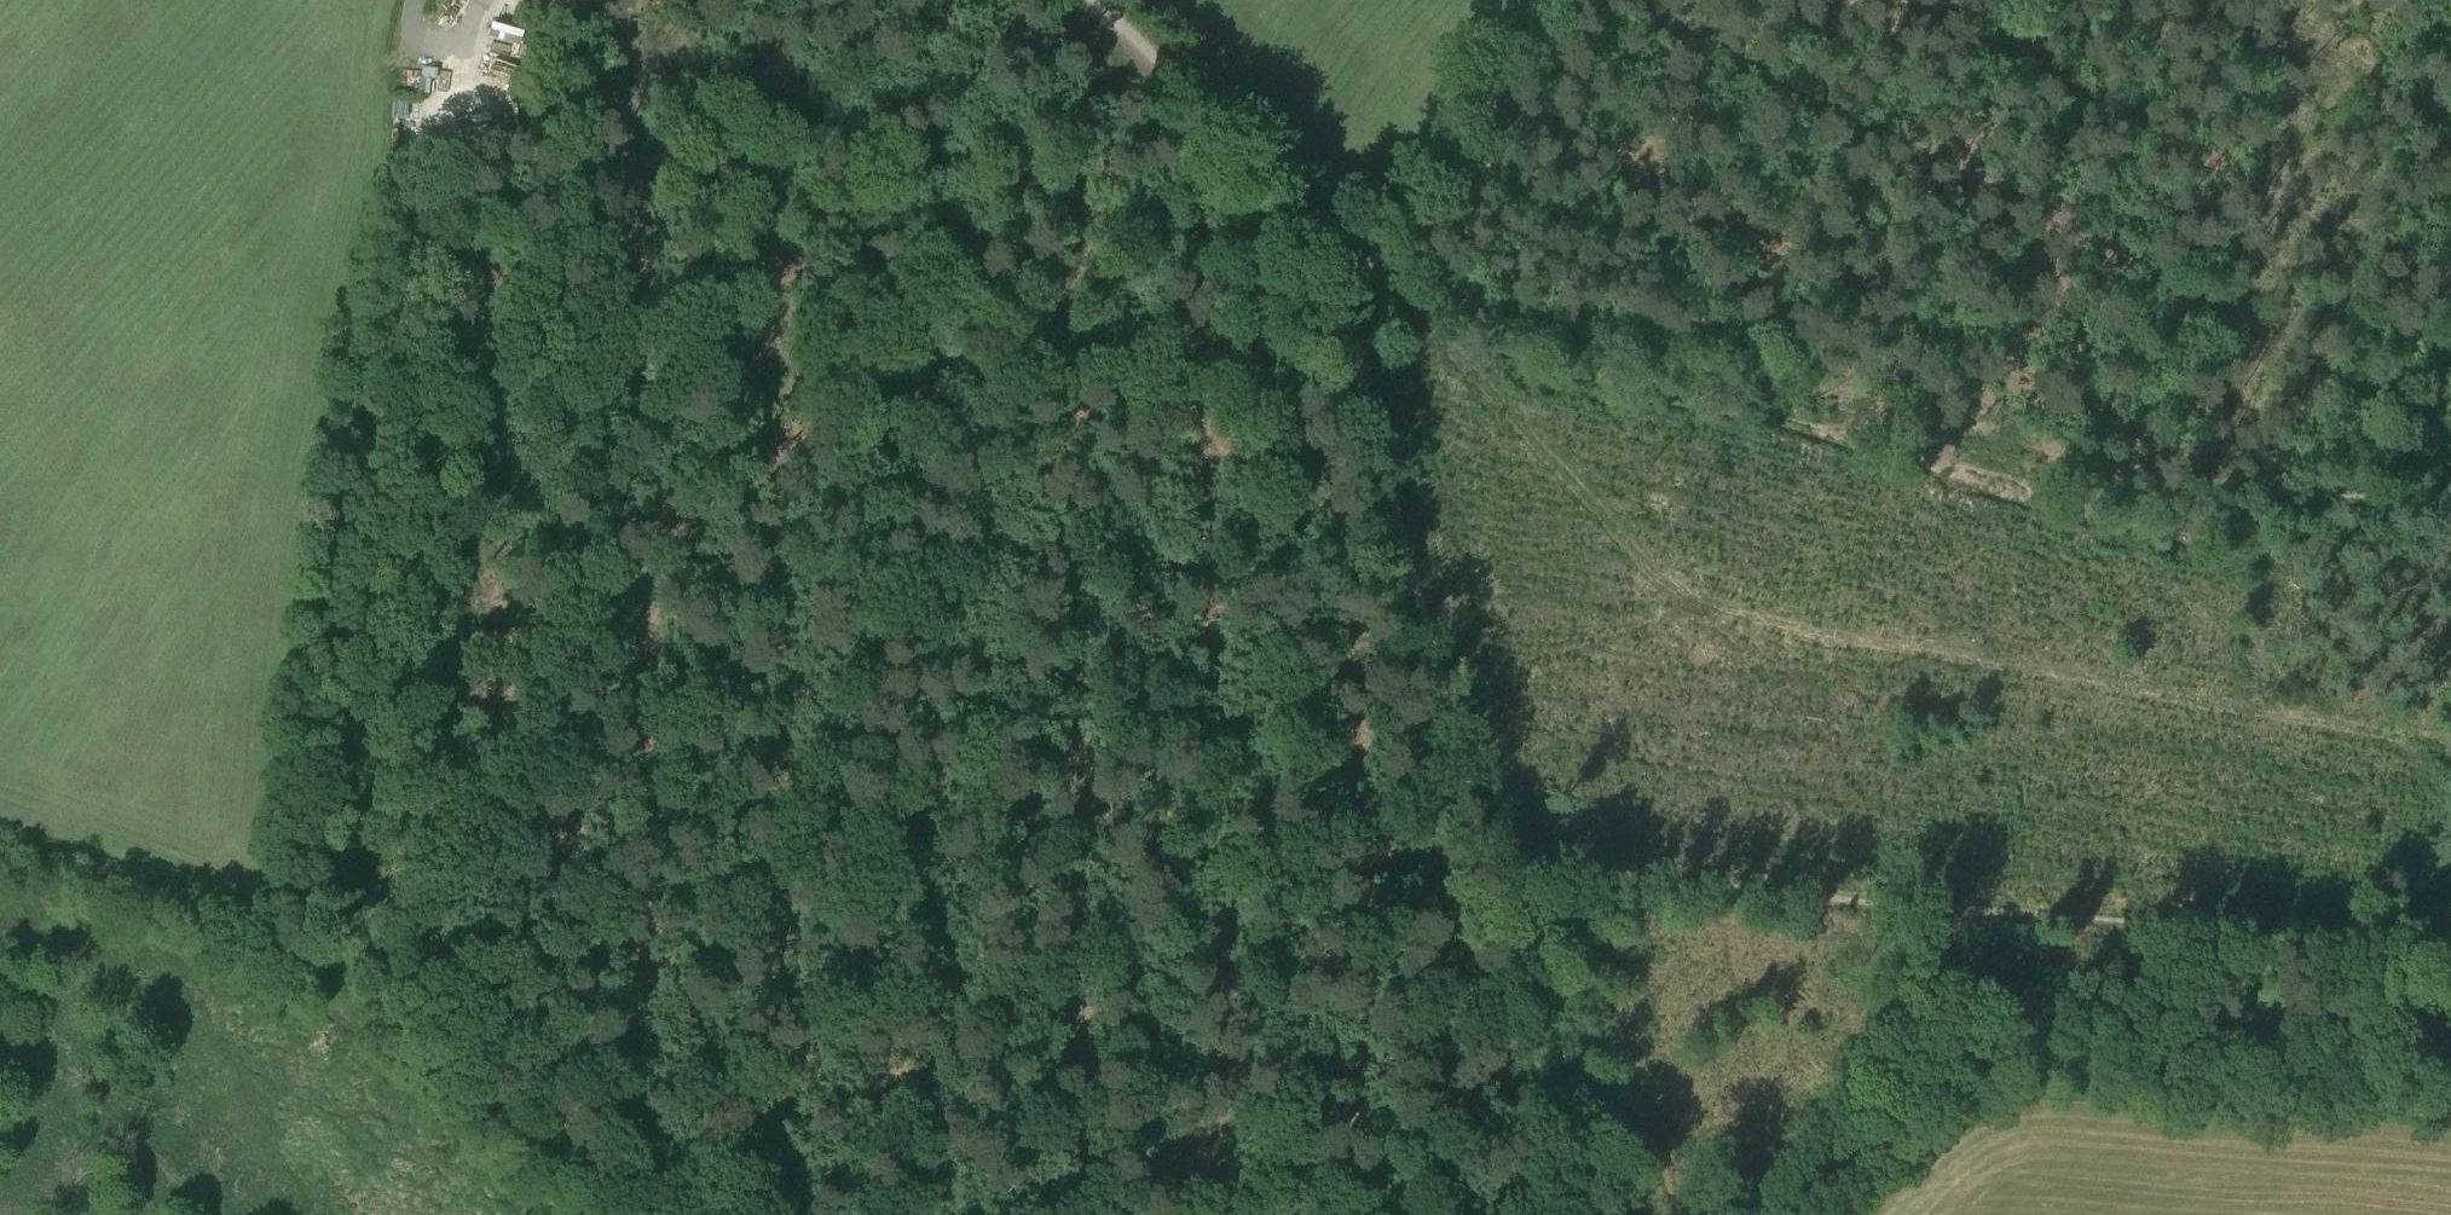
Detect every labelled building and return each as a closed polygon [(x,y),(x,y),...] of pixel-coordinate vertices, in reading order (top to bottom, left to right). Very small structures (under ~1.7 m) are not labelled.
[(394,104),(395,120),(426,117),(425,101),(394,104)]
